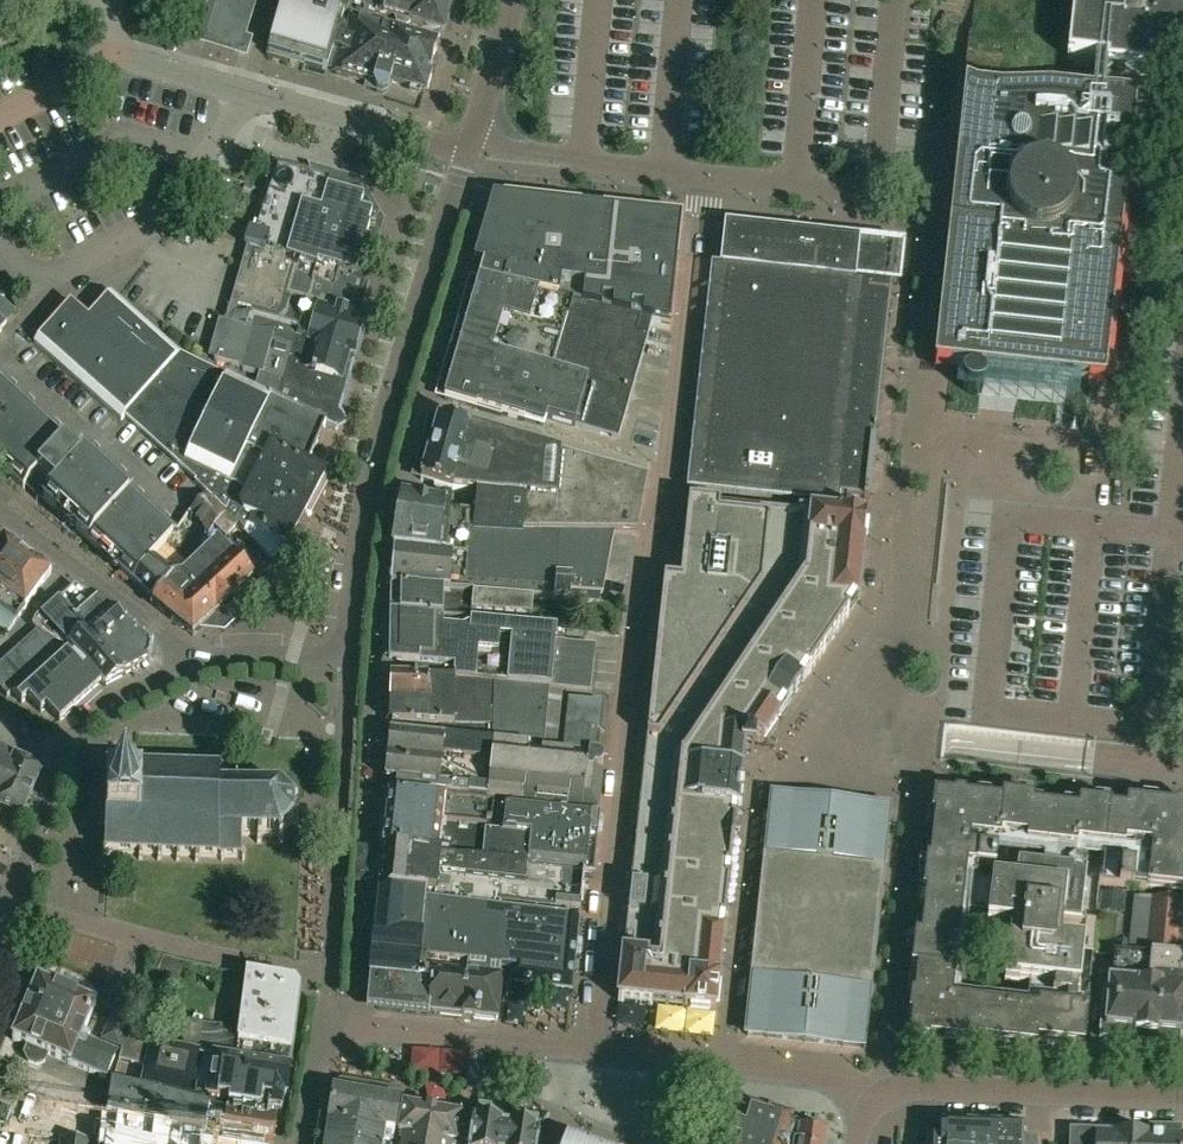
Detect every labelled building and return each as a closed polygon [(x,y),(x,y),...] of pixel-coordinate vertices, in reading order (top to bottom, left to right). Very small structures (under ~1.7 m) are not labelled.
[(206,40),(240,50),(256,0),(219,0),(206,40)] [(292,1),(290,0),(284,0),(266,58),(294,66),(295,63),(327,73),(333,53),(342,55),(336,76),(369,85),(368,87),(374,89),(376,94),(382,96),(386,94),(389,84),(423,94),(424,91),(427,92),(432,77),(428,76),(437,48),(351,23),(346,40),(338,37),(344,16),(333,13),(292,1)] [(292,1),(333,13),(336,0),(292,0),(292,1)] [(364,8),(363,9),(395,19),(398,25),(407,27),(411,24),(442,33),(450,4),(454,2),(455,0),(338,0),(364,8)] [(1176,67),(1180,62),(1182,57),(1182,55),(1182,0),(1073,0),(1067,62),(1096,65),(1092,99),(1033,93),(965,85),(934,369),(1105,388),(1136,104),(1104,101),(1107,72),(1151,76),(1155,76),(1161,75),(1165,74),(1172,70),(1176,67)] [(235,170),(247,173),(251,159),(248,158),(240,156),(235,170)] [(248,232),(245,243),(247,244),(286,258),(307,184),(309,172),(309,171),(270,160),(250,233),(248,232)] [(307,184),(286,258),(294,261),(354,281),(355,277),(356,277),(359,265),(364,267),(376,224),(355,185),(330,178),(331,177),(309,171),(309,172),(307,184)] [(584,304),(653,320),(671,324),(682,217),(503,198),(479,280),(584,304)] [(897,244),(725,224),(722,255),(723,255),(698,483),(846,499),(845,501),(869,503),(876,442),(874,441),(897,244)] [(240,272),(247,274),(238,305),(251,308),(278,316),(283,299),(294,261),(286,258),(247,244),(245,243),(244,247),(247,248),(240,272)] [(244,330),(250,331),(241,368),(260,374),(261,374),(265,358),(306,370),(310,356),(318,358),(319,354),(347,362),(349,356),(354,358),(365,321),(347,316),(356,282),(354,281),(294,261),(283,299),(278,316),(251,308),(244,330)] [(584,304),(479,280),(444,401),(542,430),(547,415),(619,436),(653,320),(584,304)] [(335,431),(336,430),(336,428),(276,399),(275,401),(176,354),(173,351),(110,294),(88,319),(69,303),(34,343),(114,415),(119,410),(196,481),(203,472),(204,473),(226,428),(263,446),(307,468),(325,427),(335,431)] [(15,314),(0,300),(0,318),(6,324),(15,314)] [(260,374),(260,377),(281,383),(280,387),(281,387),(276,399),(336,428),(336,430),(342,428),(340,423),(343,421),(335,405),(347,362),(319,354),(318,358),(310,356),(306,370),(265,358),(261,374),(260,374)] [(22,489),(29,481),(47,497),(44,501),(132,581),(150,560),(152,561),(171,540),(82,457),(78,461),(0,389),(0,469),(22,489)] [(604,535),(614,535),(637,535),(648,481),(470,429),(470,428),(456,424),(452,426),(449,420),(442,423),(439,417),(432,420),(436,427),(433,428),(435,431),(428,435),(432,441),(427,458),(421,462),(425,469),(418,472),(421,478),(420,482),(454,491),(476,493),(473,520),(481,521),(480,531),(604,535)] [(196,481),(194,483),(203,492),(225,514),(272,563),(286,549),(325,476),(322,475),(321,476),(307,468),(263,446),(226,428),(204,473),(203,472),(196,481)] [(444,505),(445,499),(425,496),(424,501),(403,497),(395,542),(394,547),(462,555),(464,530),(468,530),(469,513),(451,513),(451,508),(444,505)] [(859,522),(689,503),(680,579),(665,577),(664,581),(627,914),(628,914),(627,920),(623,955),(618,1004),(713,1015),(714,1009),(723,888),(733,752),(751,750),(807,668),(855,600),(859,522)] [(480,531),(468,530),(464,530),(462,555),(394,547),(392,558),(392,566),(393,566),(390,589),(445,593),(487,597),(533,600),(599,606),(601,596),(602,596),(614,535),(604,535),(480,531)] [(50,573),(39,565),(3,539),(2,541),(0,543),(0,607),(16,619),(50,573)] [(155,602),(152,606),(191,637),(218,613),(224,614),(232,607),(232,601),(235,598),(235,597),(251,582),(216,544),(181,577),(174,578),(155,602)] [(152,561),(150,560),(132,581),(155,602),(174,578),(152,561)] [(57,603),(123,676),(148,662),(150,651),(124,629),(124,628),(75,587),(57,603)] [(390,589),(389,617),(471,623),(471,615),(532,619),(533,600),(487,597),(445,593),(390,589)] [(41,618),(103,687),(123,676),(57,603),(41,618)] [(590,695),(593,663),(562,660),(563,645),(555,644),(556,631),(502,626),(501,645),(479,643),(480,637),(469,636),(471,623),(389,617),(388,664),(392,665),(392,676),(449,677),(449,680),(453,681),(454,682),(549,692),(563,693),(590,695)] [(0,665),(0,692),(6,698),(10,693),(21,705),(27,700),(40,714),(46,709),(59,723),(97,688),(63,650),(36,631),(0,665)] [(439,739),(475,743),(542,750),(549,692),(454,682),(449,682),(404,681),(392,680),(391,726),(440,728),(439,739)] [(542,750),(475,743),(439,739),(390,733),(385,782),(468,792),(467,799),(499,802),(598,813),(602,775),(596,775),(596,769),(599,769),(600,768),(601,767),(602,766),(603,764),(603,763),(603,761),(602,759),(599,757),(598,757),(600,733),(606,733),(609,706),(562,702),(557,752),(542,750)] [(19,816),(42,768),(0,749),(0,807),(19,816)] [(99,820),(99,827),(105,827),(105,852),(101,856),(104,859),(107,855),(139,856),(138,862),(142,862),(142,856),(157,857),(157,862),(161,862),(161,857),(176,857),(175,863),(180,863),(180,858),(195,858),(194,863),(198,864),(198,859),(217,859),(221,863),(224,860),(223,859),(239,860),(242,863),(245,860),(241,856),(241,838),(256,839),(256,845),(261,845),(261,838),(276,839),(279,845),(284,843),(281,837),(290,827),(297,829),(299,825),(291,822),(292,809),(299,805),(297,800),(289,804),(280,795),(283,788),(278,786),(275,793),(260,793),(261,786),(256,785),(255,793),(241,792),(241,785),(236,785),(236,792),(221,792),(222,784),(220,784),(221,773),(224,769),(221,766),(219,769),(199,769),(199,764),(194,764),(194,769),(180,768),(180,763),(176,763),(176,768),(161,768),(162,762),(157,762),(157,767),(142,767),(143,762),(139,762),(139,766),(109,766),(105,761),(101,765),(105,768),(105,792),(99,792),(99,800),(105,800),(105,820),(99,820)] [(385,797),(383,822),(386,823),(386,822),(412,824),(412,821),(486,830),(486,824),(491,824),(493,807),(443,801),(443,804),(385,797)] [(889,810),(772,797),(746,1036),(863,1049),(889,810)] [(1016,839),(1019,808),(1005,807),(1005,806),(936,799),(910,1037),(1035,1051),(1036,1045),(1063,1048),(1083,1050),(1089,1011),(1075,1010),(1076,1002),(1077,991),(1079,991),(1084,947),(1073,946),(1075,928),(1080,928),(1086,874),(1018,867),(1016,885),(992,882),(992,884),(980,882),(981,872),(997,873),(1001,838),(1016,839)] [(499,802),(495,836),(495,838),(515,839),(515,836),(534,838),(533,846),(531,846),(531,853),(529,852),(527,868),(584,874),(591,875),(598,813),(499,802)] [(1100,885),(1182,895),(1182,809),(1175,808),(1174,814),(1126,808),(1125,814),(1079,809),(1078,815),(1019,808),(1016,839),(1027,841),(1026,847),(1104,856),(1100,885)] [(438,859),(527,868),(529,852),(531,853),(531,846),(533,846),(534,838),(515,836),(515,839),(495,838),(495,836),(485,835),(486,830),(412,821),(412,824),(386,822),(386,823),(383,822),(380,847),(384,847),(384,849),(415,852),(415,857),(438,860),(438,859)] [(427,894),(426,901),(499,910),(500,903),(580,913),(582,893),(584,874),(527,868),(438,859),(438,860),(415,857),(415,852),(384,849),(380,888),(427,894)] [(521,912),(499,910),(426,901),(427,894),(380,888),(377,912),(376,912),(372,958),(373,958),(370,978),(423,984),(425,961),(501,969),(514,971),(521,912)] [(1111,951),(1111,953),(1108,996),(1103,995),(1099,1038),(1179,1045),(1182,1006),(1182,957),(1177,956),(1181,903),(1153,900),(1153,901),(1134,899),(1129,953),(1111,951)] [(514,971),(572,978),(579,920),(521,912),(514,971)] [(425,961),(423,984),(370,978),(368,1001),(378,1013),(495,1023),(501,969),(425,961)] [(288,1069),(299,990),(294,984),(247,975),(239,1030),(202,1025),(198,1051),(221,1056),(249,1063),(288,1069)] [(28,1064),(36,1067),(44,1064),(47,1057),(105,1081),(115,1057),(87,1045),(89,1040),(82,1037),(93,1009),(94,1010),(95,1008),(91,1006),(92,1005),(87,992),(76,988),(64,992),(63,994),(60,993),(61,990),(57,982),(48,978),(40,982),(39,984),(36,983),(11,1042),(14,1043),(28,1049),(25,1056),(28,1064)] [(112,1015),(101,1040),(118,1048),(129,1022),(112,1015)] [(178,1029),(167,1026),(164,1040),(175,1043),(178,1029)] [(291,1069),(288,1069),(249,1063),(221,1056),(198,1051),(125,1033),(119,1061),(145,1068),(140,1086),(160,1090),(159,1096),(208,1107),(271,1121),(273,1112),(283,1114),(285,1099),(286,1099),(291,1069)] [(275,1122),(271,1121),(208,1107),(159,1096),(136,1091),(136,1094),(112,1088),(108,1120),(125,1122),(135,1124),(179,1136),(206,1143),(271,1143),(275,1122)] [(329,1122),(328,1122),(328,1124),(329,1124),(326,1143),(383,1143),(384,1140),(389,1141),(390,1133),(393,1134),(398,1105),(399,1102),(397,1102),(365,1097),(365,1096),(363,1096),(363,1097),(358,1096),(358,1095),(356,1095),(334,1092),(334,1091),(333,1091),(333,1093),(329,1122)] [(398,1132),(402,1133),(400,1143),(455,1143),(460,1116),(461,1116),(461,1114),(458,1113),(458,1114),(405,1105),(405,1104),(402,1103),(401,1106),(402,1106),(398,1132)] [(826,1133),(799,1128),(798,1132),(790,1130),(791,1125),(781,1122),(743,1110),(732,1143),(824,1143),(826,1133)] [(474,1121),(475,1117),(473,1117),(469,1143),(538,1143),(540,1131),(474,1121)] [(98,1122),(96,1143),(189,1143),(98,1122)] [(940,1128),(939,1143),(926,1143),(1025,1143),(1025,1130),(940,1128)]
